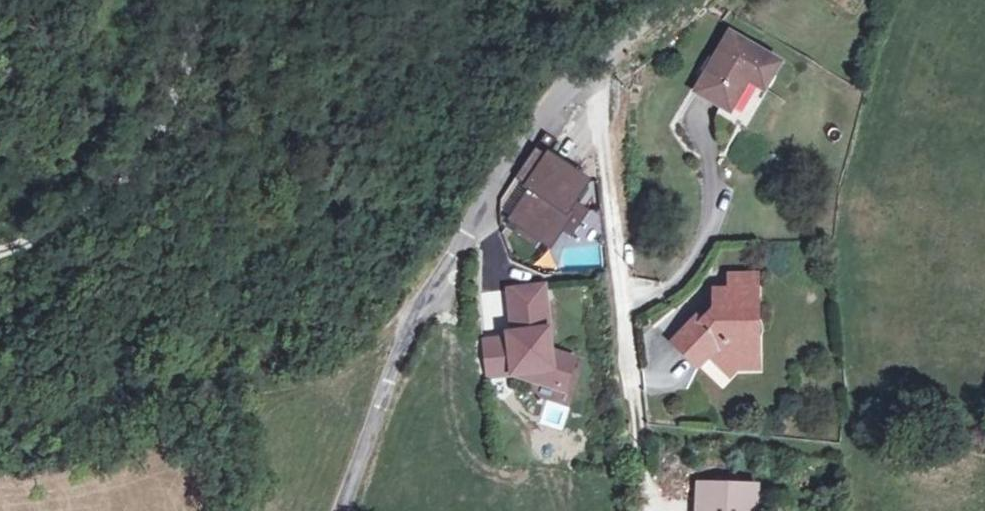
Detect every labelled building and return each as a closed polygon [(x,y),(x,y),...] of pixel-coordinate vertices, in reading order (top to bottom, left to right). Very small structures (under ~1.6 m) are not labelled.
[(731,34),(725,44),(745,55),(751,46),(731,34)] [(745,55),(725,44),(697,91),(732,112),(751,80),(768,90),(783,64),(751,46),(745,55)] [(536,151),(516,182),(533,193),(513,223),(523,229),(518,236),(536,248),(540,241),(552,249),(564,231),(572,219),(568,216),(575,206),(589,184),(550,158),(548,159),(536,151)] [(588,215),(575,206),(568,216),(572,219),(564,231),(573,237),(588,215)] [(729,281),(729,296),(754,295),(753,280),(729,281)] [(696,324),(674,349),(697,370),(708,359),(729,378),(757,348),(745,338),(755,327),(754,295),(729,296),(713,297),(714,314),(701,328),(696,324)] [(507,301),(509,316),(543,311),(541,296),(507,301)] [(510,349),(483,353),(487,387),(513,384),(563,398),(572,367),(550,361),(543,311),(509,316),(513,344),(510,349)] [(757,505),(757,488),(699,485),(699,510),(731,510),(731,505),(757,505)]
